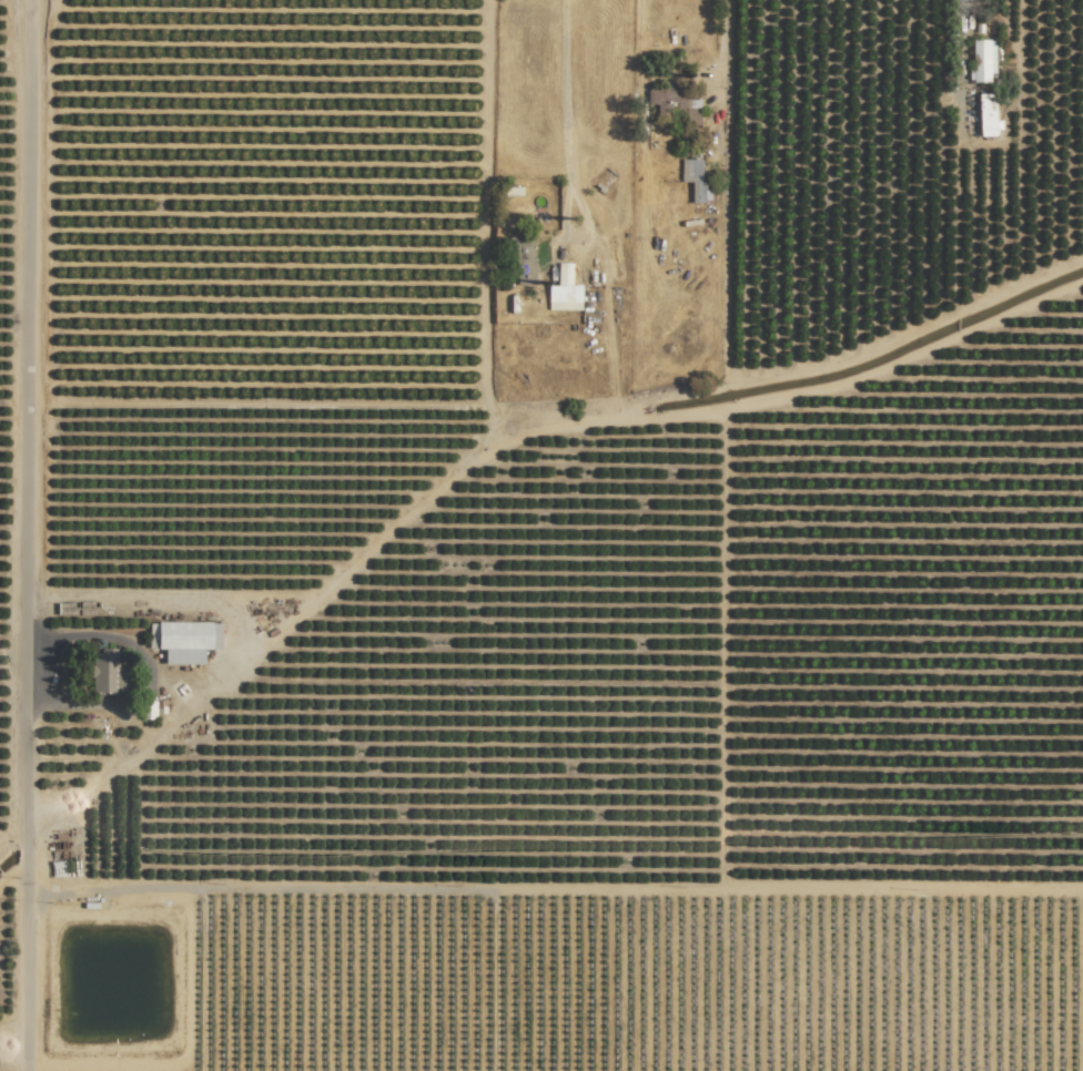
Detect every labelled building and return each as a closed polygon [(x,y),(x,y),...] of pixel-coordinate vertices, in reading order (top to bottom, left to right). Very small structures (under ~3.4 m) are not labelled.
[(972,41),(973,81),(995,81),(994,40),(972,41)] [(1000,121),(995,121),(994,93),(978,94),(980,137),(1001,136),(1000,121)] [(691,203),(701,203),(702,160),(681,159),(681,182),(692,182),(691,203)] [(572,263),(557,263),(557,286),(549,286),(548,310),(581,311),(582,284),(572,284),(572,263)] [(204,664),(203,649),(221,649),(221,622),(157,623),(158,649),(165,649),(165,665),(204,664)] [(118,651),(92,650),(92,692),(127,693),(127,667),(118,667),(118,651)]
